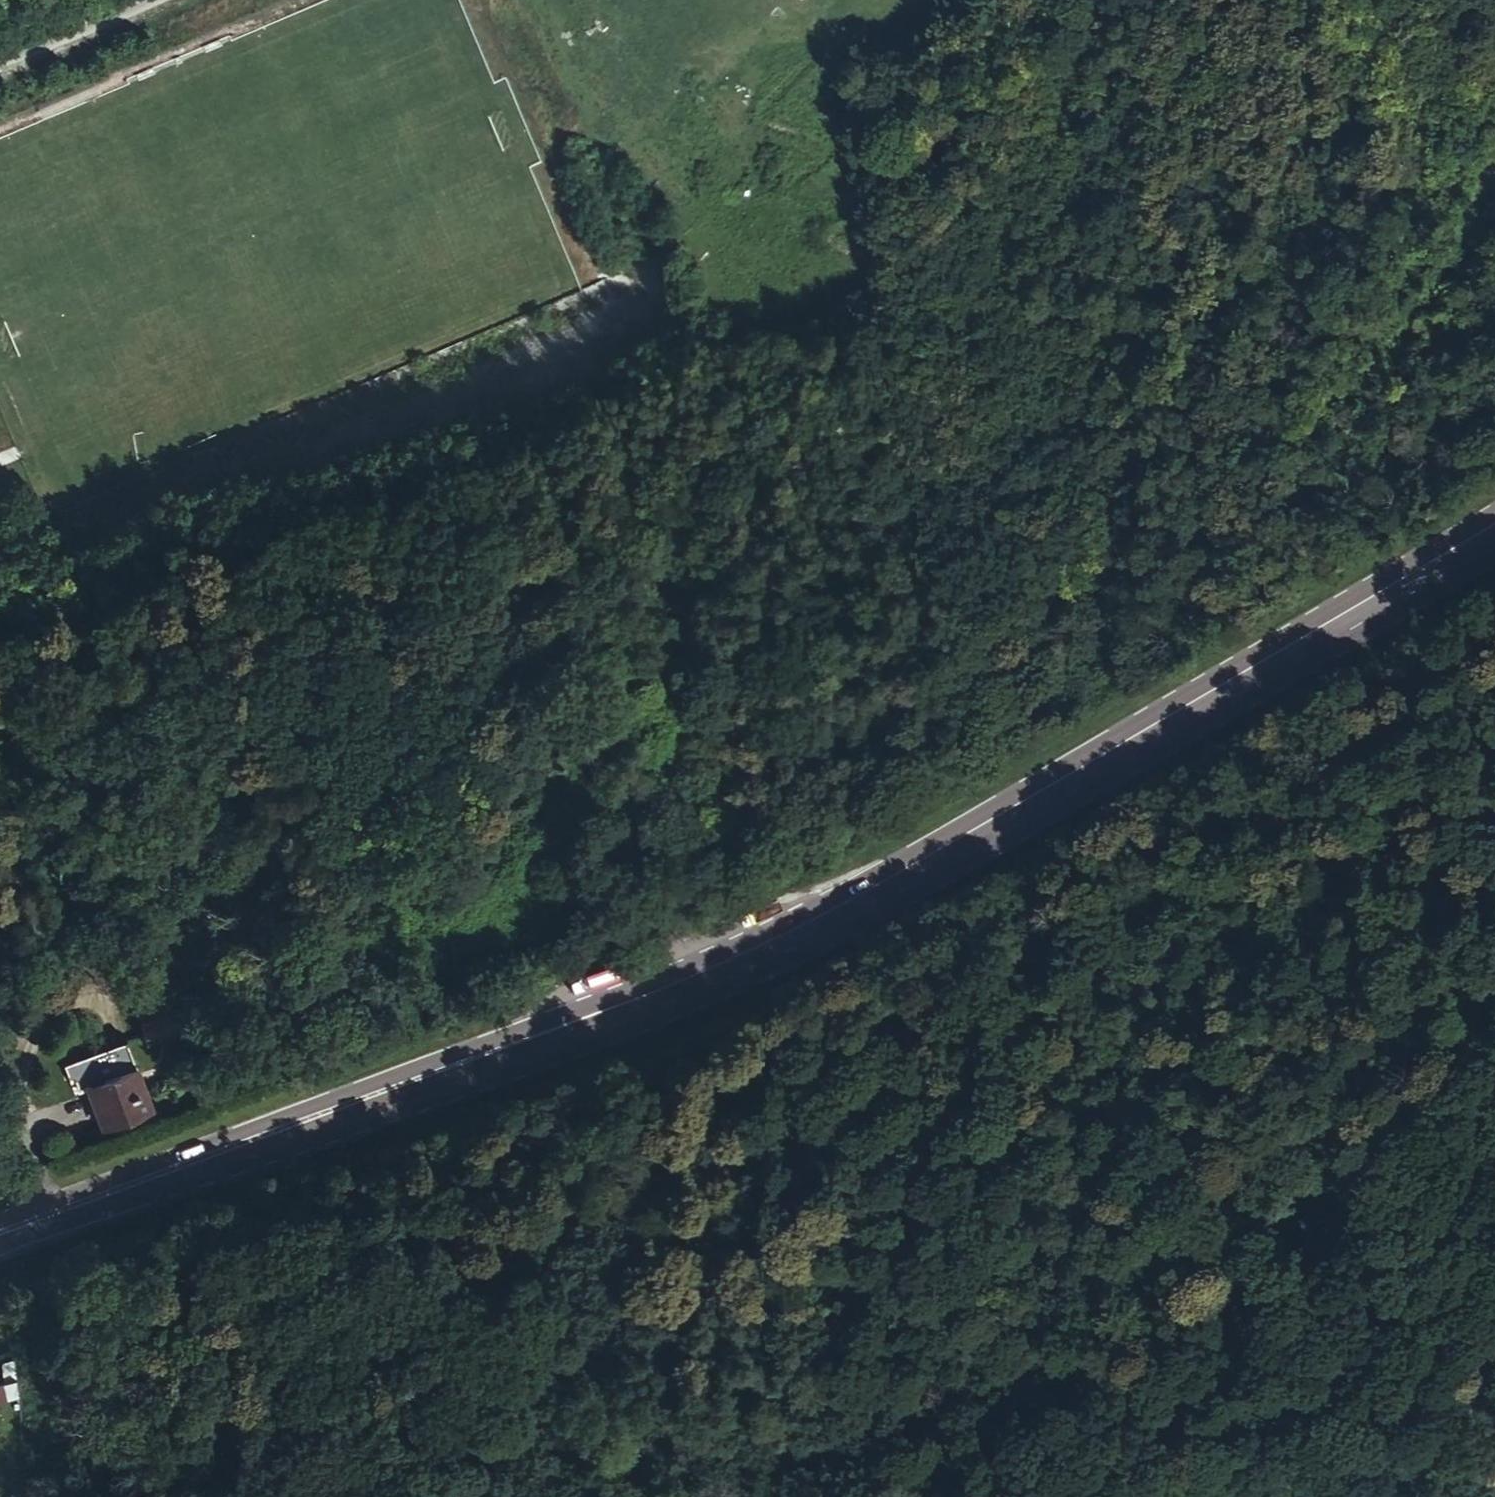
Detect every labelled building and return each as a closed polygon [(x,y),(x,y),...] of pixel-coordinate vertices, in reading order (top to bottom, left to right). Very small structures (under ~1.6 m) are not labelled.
[(73,1060),(102,1127),(150,1106),(122,1040),(73,1060)]
